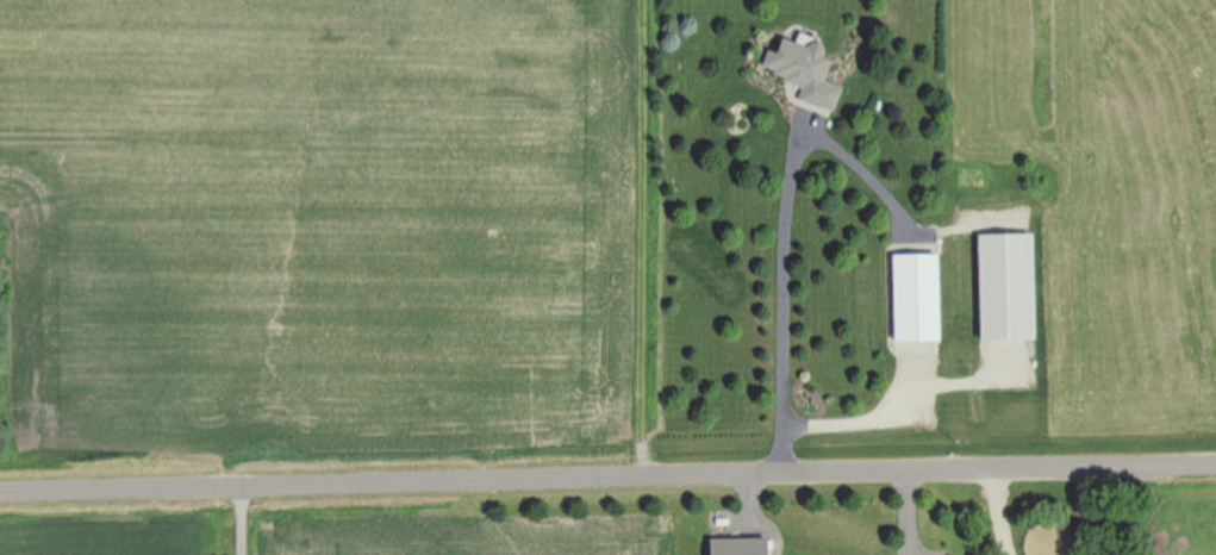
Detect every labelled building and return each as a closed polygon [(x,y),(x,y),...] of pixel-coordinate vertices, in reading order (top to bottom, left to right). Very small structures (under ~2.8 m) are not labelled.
[(845,87),(829,82),(835,62),(825,59),(827,50),(786,38),(782,53),(772,50),(766,72),(808,84),(803,101),(838,111),(845,87)] [(984,235),(985,341),(1040,340),(1038,234),(984,235)] [(898,341),(945,341),(944,254),(898,254),(898,341)]
